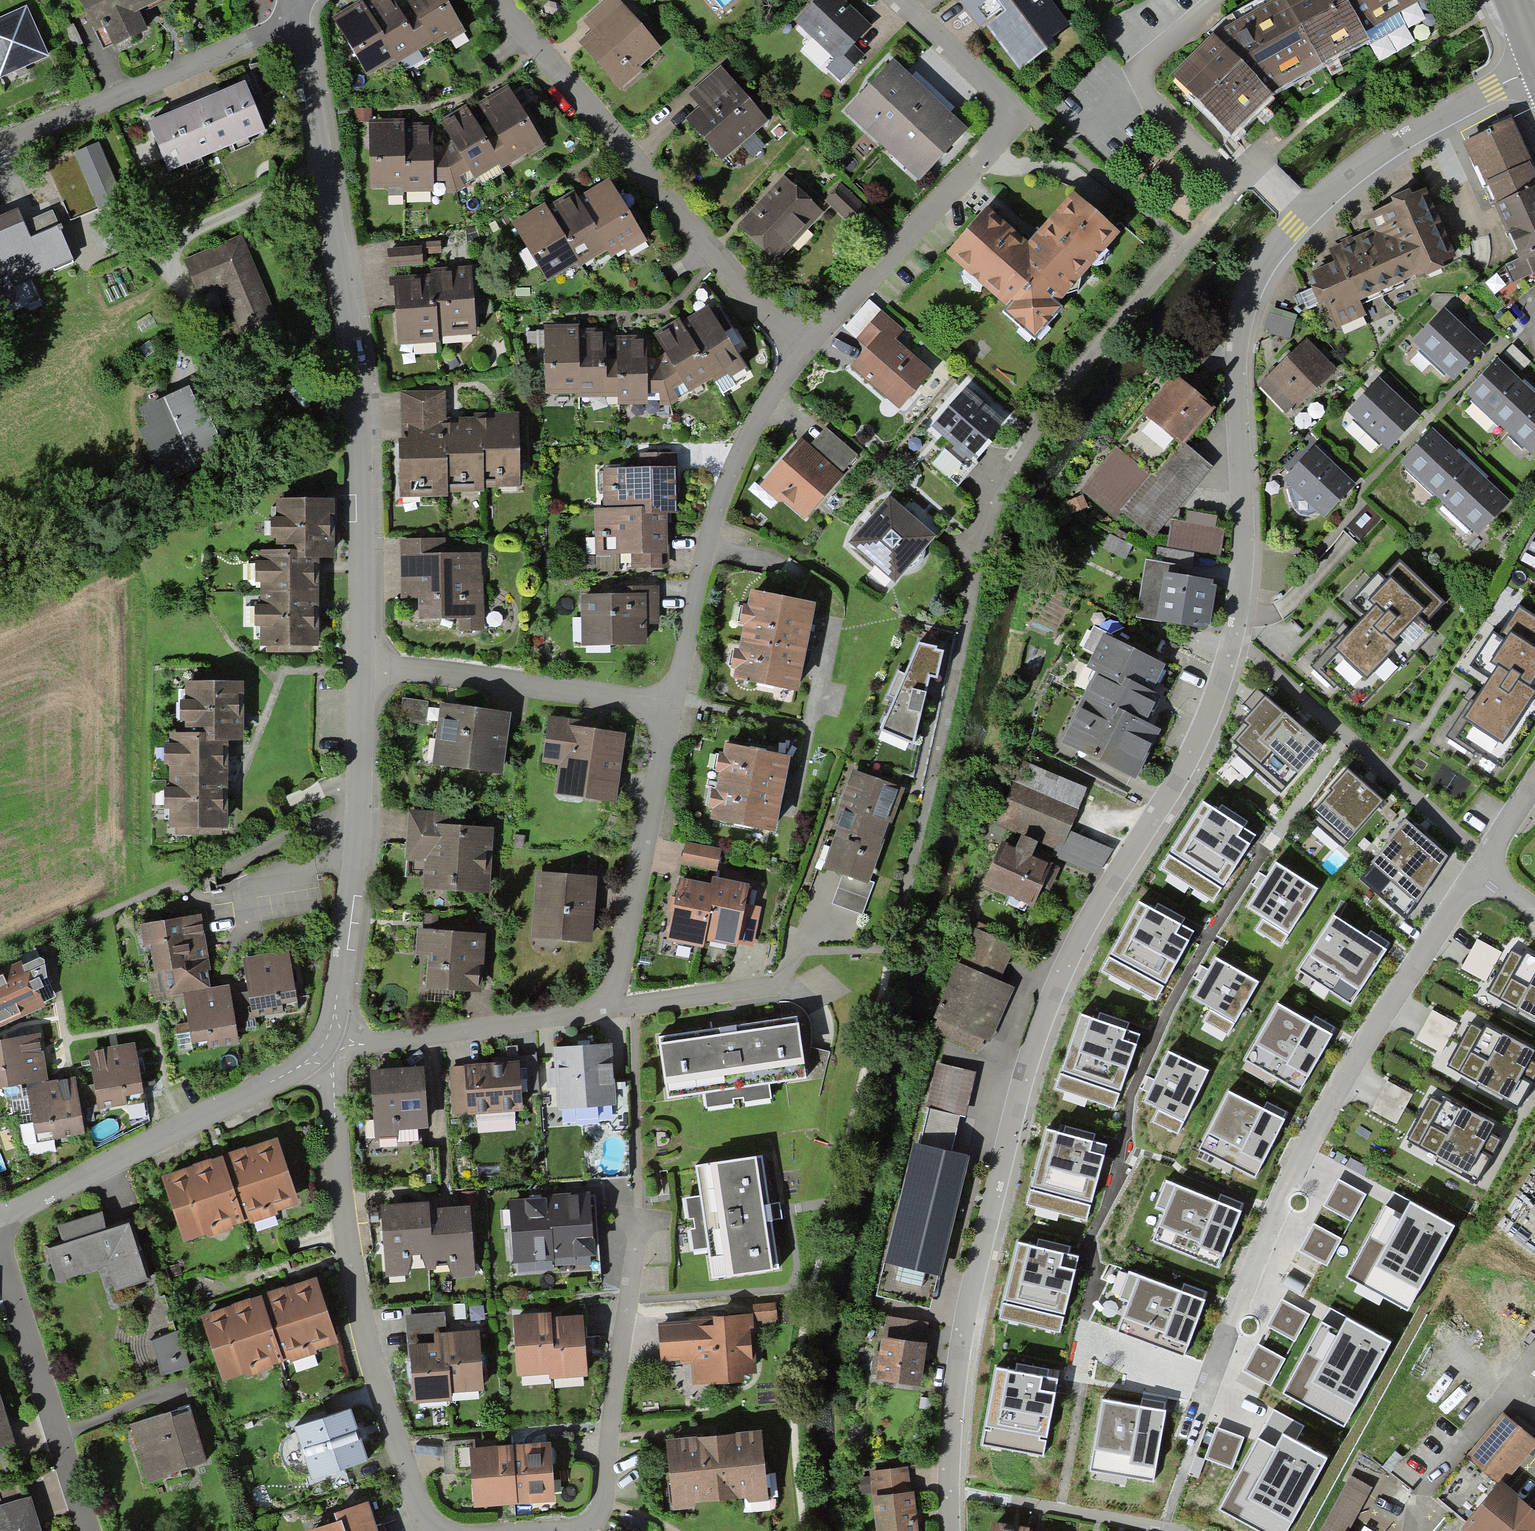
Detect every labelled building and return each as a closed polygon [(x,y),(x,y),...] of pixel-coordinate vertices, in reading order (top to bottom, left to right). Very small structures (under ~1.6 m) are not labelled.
[(171,0),(76,0),(91,36),(103,31),(110,49),(143,35),(135,15),(141,13),(171,0)] [(461,31),(444,0),(373,0),(372,1),(356,10),(332,22),(365,82),(461,31)] [(662,50),(618,0),(609,0),(583,22),(593,34),(580,46),(618,89),(662,50)] [(872,27),(858,13),(844,0),(816,0),(796,20),(834,57),(826,65),(840,79),(866,51),(857,43),(872,27)] [(1070,22),(1053,0),(963,0),(962,1),(978,23),(1003,4),(1009,12),(991,26),(1020,66),(1054,40),(1051,36),(1070,22)] [(1348,0),(1256,0),(1225,18),(1212,29),(1216,33),(1211,38),(1172,75),(1232,135),(1274,93),(1322,65),(1370,40),(1366,32),(1348,0)] [(1366,32),(1419,2),(1417,0),(1348,0),(1366,32)] [(46,58),(26,12),(0,23),(0,77),(21,68),(46,58)] [(847,113),(920,183),(967,133),(945,112),(953,105),(916,70),(910,76),(895,62),(847,113)] [(721,162),(767,122),(721,70),(690,97),(701,110),(687,122),(721,162)] [(263,133),(244,88),(151,126),(170,171),(263,133)] [(446,193),(545,142),(511,89),(489,100),(460,114),(436,125),(414,125),(394,124),(370,124),(373,191),(446,193)] [(1534,184),(1534,169),(1511,116),(1464,140),(1494,203),(1534,184)] [(101,144),(51,165),(72,215),(122,195),(101,144)] [(543,284),(641,238),(611,176),(585,188),(555,202),(538,210),(514,222),(543,284)] [(779,265),(825,216),(786,179),(769,197),(740,228),(779,265)] [(1494,203),(1520,259),(1534,252),(1534,184),(1494,203)] [(1425,281),(1454,268),(1422,191),(1399,201),(1364,215),(1370,230),(1340,243),(1328,248),(1334,264),(1323,268),(1309,274),(1332,329),(1365,316),(1358,301),(1422,274),(1425,281)] [(1034,333),(1116,237),(1070,197),(1039,234),(1028,246),(1026,244),(987,211),(946,259),(1034,333)] [(73,258),(61,227),(29,239),(24,226),(19,212),(0,219),(0,281),(1,284),(73,258)] [(245,341),(282,326),(245,235),(182,260),(197,296),(223,286),(245,341)] [(1520,259),(1506,264),(1486,284),(1506,308),(1534,285),(1534,252),(1520,259)] [(439,338),(478,335),(472,265),(442,268),(436,268),(436,272),(391,276),(394,305),(398,346),(439,342),(439,338)] [(714,383),(745,367),(712,306),(689,318),(681,322),(680,320),(670,325),(651,335),(626,335),(612,335),(612,330),(587,329),(579,329),(579,328),(568,328),(548,328),(548,396),(575,395),(575,399),(616,399),(616,406),(662,406),(712,379),(714,383)] [(1296,314),(1271,307),(1264,332),(1289,339),(1296,314)] [(901,412),(933,373),(895,342),(904,330),(881,311),(857,339),(870,349),(852,371),(901,412)] [(1456,383),(1487,350),(1463,328),(1447,313),(1416,347),(1456,383)] [(1288,414),(1335,369),(1306,339),(1293,352),(1259,385),(1288,414)] [(1534,453),(1534,395),(1525,386),(1502,364),(1471,398),(1534,455),(1534,453)] [(1383,447),(1414,415),(1398,399),(1375,377),(1344,410),(1383,447)] [(1184,443),(1212,411),(1190,392),(1175,379),(1147,411),(1184,443)] [(163,483),(221,457),(201,411),(189,386),(140,408),(148,426),(139,430),(163,483)] [(485,488),(520,487),(518,415),(497,416),(463,417),(446,417),(446,394),(397,396),(399,445),(400,497),(448,496),(448,492),(485,491),(485,488)] [(973,462),(1001,425),(973,403),(963,395),(934,432),(973,462)] [(1475,533),(1507,499),(1483,476),(1460,455),(1431,428),(1399,462),(1475,533)] [(804,523),(844,475),(820,455),(801,440),(762,487),(804,523)] [(1155,533),(1212,467),(1184,443),(1154,478),(1128,509),(1155,533)] [(1317,517),(1350,484),(1333,468),(1311,446),(1279,481),(1317,517)] [(1128,509),(1154,478),(1120,448),(1087,487),(1121,516),(1128,509)] [(673,493),(672,470),(602,472),(603,509),(595,509),(596,558),(668,556),(667,528),(667,519),(673,519),(673,493)] [(321,556),(338,556),(338,538),(338,499),(278,498),(277,555),(258,555),(257,648),(321,648),(321,606),(321,567),(321,556)] [(895,584),(935,536),(890,498),(870,521),(849,546),(895,584)] [(1214,559),(1220,525),(1174,517),(1169,551),(1214,559)] [(418,627),(484,625),(482,558),(442,559),(442,543),(401,544),(403,602),(418,602),(418,627)] [(1137,616),(1208,624),(1213,581),(1175,577),(1177,563),(1143,560),(1137,616)] [(1315,669),(1362,711),(1429,637),(1418,627),(1439,604),(1400,569),(1384,586),(1377,579),(1356,603),(1367,613),(1315,669)] [(580,651),(645,650),(645,628),(659,627),(658,617),(658,590),(618,590),(618,600),(579,601),(580,651)] [(803,652),(814,602),(757,590),(738,680),(796,691),(803,652)] [(1483,751),(1506,766),(1534,720),(1534,623),(1516,612),(1503,633),(1489,624),(1460,671),(1486,687),(1483,692),(1478,699),(1473,696),(1447,737),(1479,757),(1483,751)] [(1153,687),(1163,667),(1104,638),(1088,669),(1098,674),(1063,743),(1135,780),(1143,763),(1161,729),(1146,721),(1149,716),(1158,698),(1149,694),(1153,687)] [(921,644),(880,732),(915,744),(929,678),(939,678),(945,650),(921,644)] [(225,741),(241,741),(241,720),(241,682),(179,682),(179,731),(166,731),(166,825),(225,825),(225,788),(225,750),(225,741)] [(1280,792),(1323,744),(1304,727),(1292,716),(1265,692),(1242,718),(1247,722),(1227,744),(1280,792)] [(406,699),(407,721),(432,720),(431,698),(406,699)] [(433,770),(501,779),(510,718),(471,713),(441,708),(433,770)] [(555,798),(615,807),(626,734),(593,729),(548,722),(542,765),(559,767),(555,798)] [(779,794),(787,753),(731,742),(716,821),(771,832),(779,794)] [(1069,830),(1088,789),(1024,761),(997,823),(1053,847),(1056,840),(1063,844),(1069,830)] [(1308,817),(1343,847),(1385,798),(1363,779),(1348,766),(1331,786),(1333,788),(1308,817)] [(870,882),(899,788),(858,775),(829,869),(842,873),(870,882)] [(1256,835),(1203,801),(1159,867),(1213,902),(1256,835)] [(1419,828),(1406,816),(1369,860),(1414,898),(1451,854),(1419,828)] [(424,892),(489,897),(494,826),(409,820),(406,861),(426,862),(424,892)] [(1050,856),(1095,875),(1113,849),(1069,830),(1063,844),(1056,840),(1053,847),(1050,856)] [(985,886),(1034,905),(1042,886),(1050,890),(1059,869),(1031,857),(1032,854),(1037,842),(1020,835),(1015,849),(1002,843),(985,886)] [(719,871),(722,848),(687,843),(683,865),(719,871)] [(1318,889),(1276,862),(1247,907),(1265,919),(1258,930),(1281,945),(1318,889)] [(532,942),(593,946),(597,881),(561,878),(537,877),(532,942)] [(707,944),(739,948),(744,915),(748,886),(716,881),(715,887),(707,944)] [(707,944),(715,887),(679,882),(675,908),(670,946),(706,951),(707,944)] [(1193,931),(1138,901),(1101,971),(1156,1000),(1193,931)] [(1384,950),(1333,917),(1300,967),(1350,1000),(1384,950)] [(203,945),(198,920),(141,931),(155,997),(211,985),(203,945)] [(989,1035),(1021,946),(971,929),(940,1017),(989,1035)] [(453,992),(481,994),(484,937),(424,934),(420,990),(453,992)] [(1501,952),(1477,939),(1462,968),(1486,981),(1501,952)] [(1489,993),(1534,1019),(1534,954),(1527,949),(1523,956),(1513,950),(1489,993)] [(254,1020),(298,1012),(287,955),(265,959),(243,964),(254,1020)] [(1257,983),(1215,959),(1193,996),(1211,1007),(1204,1018),(1229,1033),(1257,983)] [(0,977),(0,1024),(46,1003),(37,984),(28,964),(0,977)] [(193,1055),(238,1047),(227,990),(209,993),(182,999),(193,1055)] [(1333,1037),(1278,1005),(1248,1057),(1302,1089),(1333,1037)] [(1458,1024),(1433,1010),(1417,1039),(1442,1053),(1458,1024)] [(1140,1034),(1081,1014),(1056,1087),(1115,1107),(1140,1034)] [(774,1087),(807,1082),(799,1019),(716,1030),(661,1037),(669,1102),(706,1097),(709,1112),(776,1103),(774,1087)] [(1448,1065),(1517,1104),(1527,1088),(1534,1074),(1534,1065),(1528,1061),(1530,1059),(1534,1051),(1487,1024),(1483,1032),(1470,1025),(1448,1065)] [(43,1079),(40,1059),(37,1038),(0,1043),(0,1085),(23,1081),(43,1079)] [(560,1109),(616,1105),(611,1046),(584,1048),(556,1050),(560,1109)] [(98,1114),(142,1106),(131,1049),(114,1052),(87,1058),(98,1114)] [(1210,1071),(1168,1050),(1142,1103),(1157,1110),(1151,1123),(1178,1136),(1210,1071)] [(968,1112),(978,1069),(938,1060),(928,1102),(968,1112)] [(468,1117),(522,1114),(520,1066),(495,1067),(466,1069),(468,1117)] [(376,1138),(428,1132),(420,1071),(368,1078),(376,1138)] [(51,1078),(43,1079),(23,1081),(30,1134),(52,1131),(53,1138),(78,1135),(71,1076),(51,1078)] [(1412,1094),(1388,1080),(1371,1110),(1396,1123),(1412,1094)] [(1285,1118),(1229,1090),(1199,1148),(1255,1177),(1285,1118)] [(1432,1097),(1409,1139),(1478,1179),(1488,1159),(1499,1139),(1489,1134),(1491,1131),(1495,1124),(1446,1097),(1442,1103),(1432,1097)] [(1107,1144),(1044,1128),(1024,1205),(1087,1221),(1107,1144)] [(277,1217),(297,1210),(276,1146),(215,1166),(159,1185),(180,1249),(277,1217)] [(942,1279),(971,1162),(917,1149),(888,1266),(942,1279)] [(714,1280),(773,1272),(764,1211),(757,1162),(699,1170),(703,1201),(687,1203),(694,1253),(710,1251),(714,1280)] [(1338,1179),(1323,1206),(1352,1221),(1366,1194),(1338,1179)] [(1242,1211),(1166,1180),(1155,1206),(1166,1211),(1154,1241),(1218,1267),(1242,1211)] [(592,1219),(592,1195),(536,1197),(509,1198),(512,1270),(594,1267),(592,1219)] [(1454,1225),(1410,1201),(1402,1215),(1385,1205),(1346,1278),(1407,1311),(1454,1225)] [(386,1278),(472,1274),(469,1212),(448,1213),(430,1214),(430,1206),(405,1208),(382,1209),(386,1278)] [(108,1295),(147,1283),(130,1225),(104,1232),(101,1219),(84,1224),(56,1233),(61,1250),(46,1254),(57,1289),(102,1275),(108,1295)] [(1314,1223),(1299,1250),(1327,1265),(1342,1238),(1314,1223)] [(1078,1257),(1016,1242),(998,1318),(1060,1333),(1078,1257)] [(1203,1301),(1128,1272),(1118,1298),(1129,1302),(1118,1330),(1182,1355),(1203,1301)] [(222,1385),(338,1347),(317,1282),(258,1302),(200,1321),(222,1385)] [(1281,1300),(1267,1327),(1295,1342),(1310,1315),(1281,1300)] [(748,1383),(758,1369),(756,1314),(710,1315),(710,1324),(658,1324),(659,1361),(695,1361),(695,1383),(748,1383)] [(555,1381),(589,1379),(585,1322),(560,1323),(554,1324),(554,1316),(537,1317),(513,1319),(517,1375),(554,1372),(555,1381)] [(1392,1342),(1348,1319),(1340,1332),(1323,1322),(1283,1395),(1343,1426),(1392,1342)] [(877,1381),(922,1387),(926,1354),(928,1340),(922,1340),(924,1324),(885,1320),(882,1342),(877,1381)] [(163,1374),(192,1366),(183,1329),(153,1336),(163,1374)] [(453,1394),(482,1392),(478,1335),(457,1337),(435,1338),(435,1348),(418,1349),(409,1350),(413,1405),(453,1402),(453,1394)] [(1258,1343),(1243,1370),(1271,1385),(1286,1358),(1258,1343)] [(1056,1379),(996,1369),(983,1444),(1043,1455),(1056,1379)] [(17,1447),(2,1406),(0,1399),(0,1453),(17,1447)] [(1164,1412),(1103,1401),(1091,1470),(1152,1481),(1164,1412)] [(311,1474),(367,1456),(357,1427),(350,1405),(295,1423),(311,1474)] [(142,1479),(204,1461),(189,1410),(169,1416),(127,1428),(142,1479)] [(1494,1485),(1530,1442),(1499,1417),(1464,1460),(1494,1485)] [(1243,1438),(1216,1428),(1205,1459),(1232,1469),(1243,1438)] [(677,1507),(768,1496),(761,1431),(715,1436),(669,1441),(677,1507)] [(1283,1434),(1276,1448),(1259,1438),(1218,1510),(1256,1530),(1286,1530),(1327,1458),(1283,1434)] [(518,1509),(553,1506),(549,1447),(527,1449),(513,1450),(518,1509)] [(495,1451),(470,1453),(475,1512),(518,1509),(513,1450),(495,1451)] [(917,1516),(911,1465),(871,1470),(878,1530),(919,1530),(917,1516)] [(1366,1492),(1343,1479),(1315,1530),(1344,1530),(1366,1492)] [(1534,1526),(1534,1517),(1494,1486),(1460,1530),(1531,1530),(1534,1526)] [(36,1516),(31,1498),(0,1508),(0,1530),(40,1530),(36,1516)] [(372,1523),(367,1507),(331,1519),(333,1527),(322,1530),(375,1530),(372,1523)] [(1028,1526),(1020,1525),(994,1520),(992,1530),(1027,1530),(1028,1526)]
